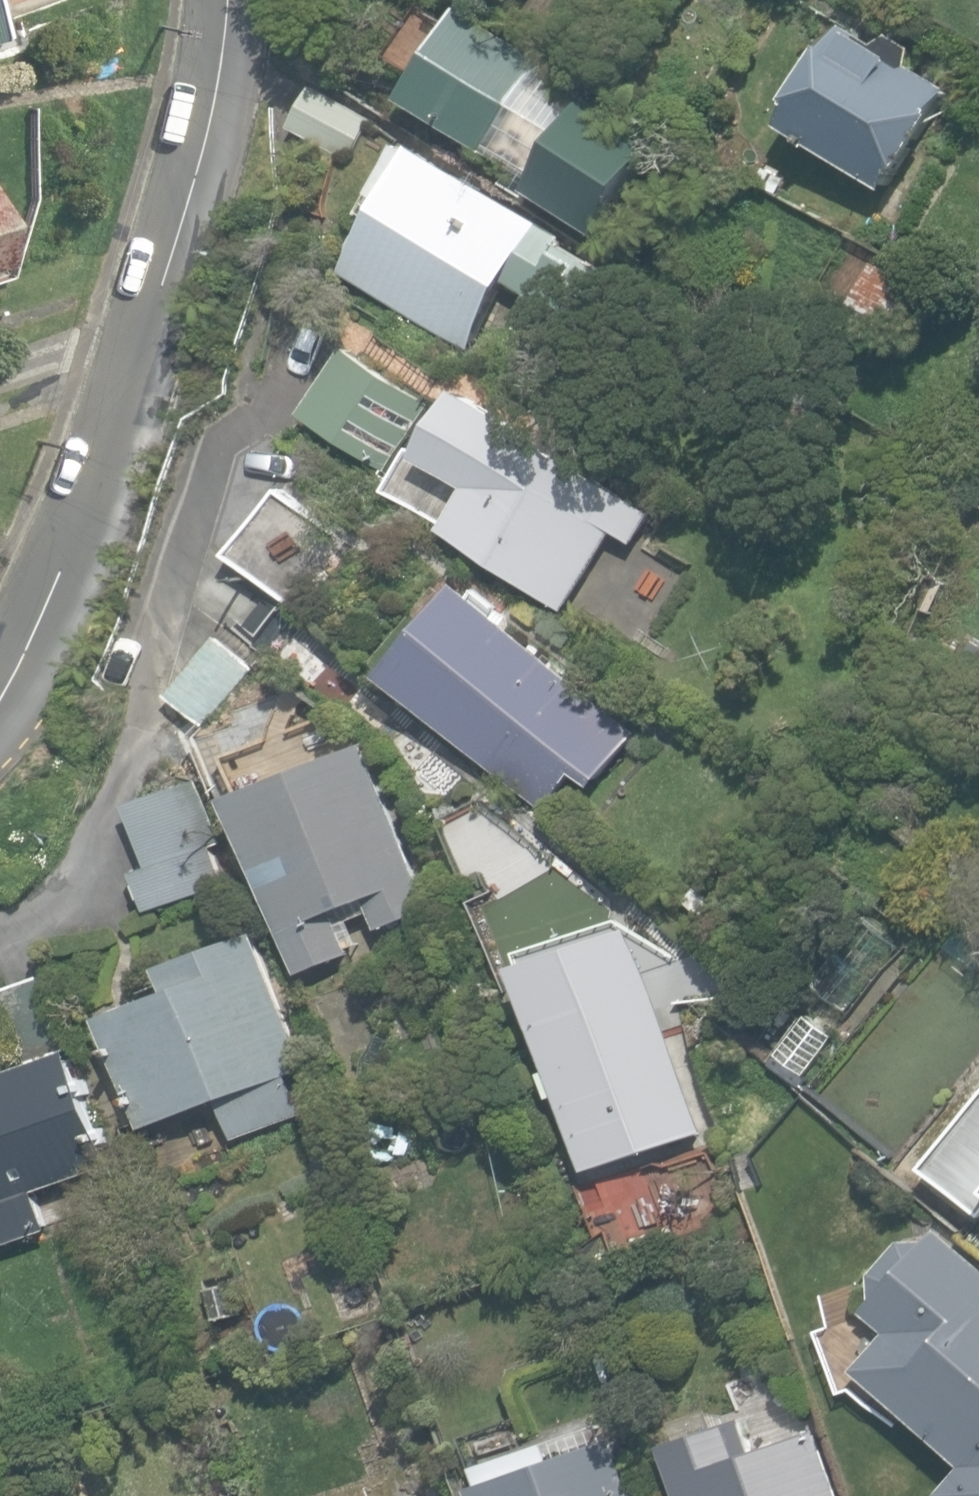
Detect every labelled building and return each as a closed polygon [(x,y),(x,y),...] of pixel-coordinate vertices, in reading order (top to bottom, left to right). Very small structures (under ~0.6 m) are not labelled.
[(532,190),(602,235),(664,137),(595,93),(598,89),(468,8),(410,100),(538,180),(532,190)] [(787,125),(891,190),(905,166),(908,168),(942,115),(939,113),(953,90),(915,67),(918,49),(896,35),(879,44),(849,26),(834,48),(832,47),(798,101),(801,103),(787,125)] [(286,125),(346,157),(368,115),(308,83),(286,125)] [(336,271),(467,350),(507,284),(579,327),(610,275),(558,244),(562,237),(407,144),(375,197),(379,199),(336,271)] [(854,305),(908,333),(930,289),(877,261),(854,305)] [(300,415),(385,469),(428,401),(342,347),(300,415)] [(437,530),(553,600),(565,580),(580,590),(615,531),(637,544),(655,514),(467,401),(434,456),(420,447),(391,495),(440,525),(437,530)] [(227,555),(291,607),(346,540),(281,488),(227,555)] [(379,679),(540,812),(574,772),(593,787),(641,729),(461,580),(379,679)] [(167,695),(206,728),(256,668),(216,635),(167,695)] [(230,802),(300,976),(368,949),(352,910),(368,904),(378,930),(437,907),(371,745),(230,802)] [(130,875),(145,915),(226,885),(205,830),(211,828),(193,780),(125,806),(148,868),(130,875)] [(562,1098),(587,1171),(709,1130),(639,924),(517,965),(553,1071),(547,1073),(556,1100),(562,1098)] [(223,1100),(236,1138),(307,1112),(293,1074),(313,1067),(263,931),(165,967),(175,992),(106,1018),(146,1128),(223,1100)] [(52,1229),(52,1228),(39,1191),(117,1164),(78,1049),(67,1053),(41,977),(3,990),(28,1065),(6,1072),(0,1056),(0,1247),(52,1229)] [(780,1054),(806,1075),(838,1035),(812,1014),(780,1054)] [(930,1167),(978,1208),(978,1107),(930,1167)] [(940,1227),(931,1238),(907,1240),(878,1272),(879,1298),(868,1310),(893,1331),(860,1369),(969,1464),(943,1493),(946,1495),(978,1495),(978,1261),(940,1227)] [(245,1315),(234,1278),(202,1287),(213,1324),(245,1315)] [(685,1495),(843,1495),(819,1429),(759,1450),(746,1415),(666,1443),(685,1495)] [(614,1433),(471,1483),(476,1495),(636,1495),(614,1433)]
